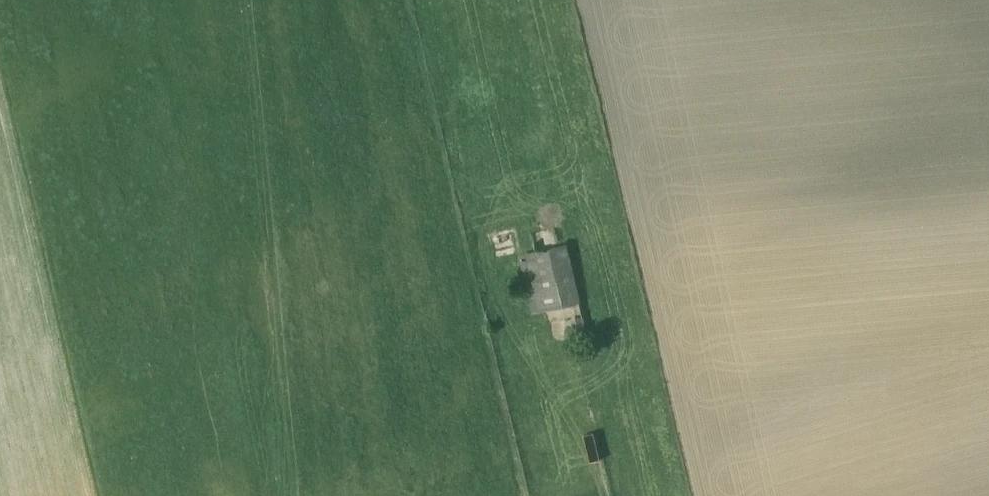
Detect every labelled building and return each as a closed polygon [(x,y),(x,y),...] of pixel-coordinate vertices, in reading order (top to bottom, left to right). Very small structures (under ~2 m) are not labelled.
[(581,306),(566,244),(531,253),(546,314),(581,306)]
